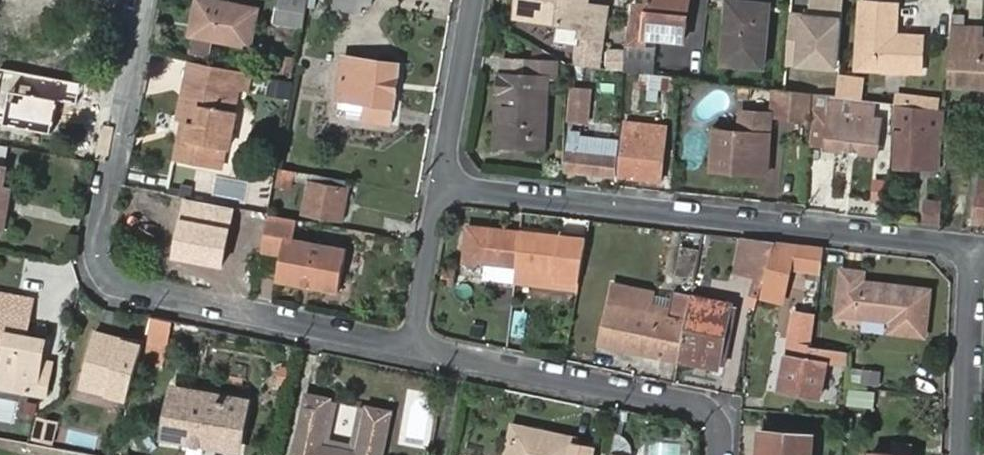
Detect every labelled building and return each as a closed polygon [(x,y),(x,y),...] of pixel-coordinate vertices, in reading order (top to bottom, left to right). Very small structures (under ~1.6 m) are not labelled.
[(0,12),(0,23),(38,31),(46,0),(3,0),(0,12)] [(213,38),(250,45),(258,8),(216,0),(196,0),(190,33),(193,34),(213,38)] [(308,0),(278,0),(274,23),(303,28),(308,0)] [(334,6),(361,11),(363,1),(373,3),(374,0),(335,0),(334,6)] [(596,38),(603,39),(608,5),(589,2),(589,0),(519,0),(517,15),(564,22),(583,25),(582,36),(596,38)] [(685,35),(689,0),(649,0),(647,12),(634,10),(632,30),(685,35)] [(724,61),(764,66),(771,4),(731,0),(730,0),(724,61)] [(786,62),(838,66),(843,0),(813,0),(812,12),(790,10),(786,62)] [(898,4),(860,0),(856,67),(921,71),(922,35),(896,34),(898,4)] [(595,45),(596,38),(582,36),(583,25),(564,22),(562,39),(595,45)] [(951,27),(949,86),(983,87),(983,36),(981,36),(963,36),(964,27),(951,27)] [(981,28),(964,27),(963,36),(981,36),(981,28)] [(684,41),(685,35),(632,30),(631,35),(684,41)] [(210,56),(213,38),(193,34),(190,53),(210,56)] [(624,69),(626,46),(609,46),(608,67),(624,69)] [(653,47),(626,46),(624,69),(642,72),(653,73),(653,47)] [(278,53),(275,68),(288,71),(291,55),(278,53)] [(344,56),(338,98),(367,103),(365,119),(392,123),(400,64),(344,56)] [(500,73),(499,92),(507,93),(504,129),(531,132),(530,146),(545,147),(550,77),(558,77),(558,59),(528,57),(527,75),(500,73)] [(250,69),(189,58),(184,84),(178,118),(182,119),(188,120),(185,137),(179,136),(175,159),(223,168),(227,147),(231,147),(238,109),(236,109),(240,86),(246,87),(250,69)] [(1,68),(0,73),(0,124),(53,134),(59,100),(77,103),(81,83),(1,68)] [(678,90),(679,76),(653,73),(642,72),(640,85),(678,90)] [(863,82),(839,78),(838,84),(838,95),(862,98),(863,82)] [(814,93),(782,89),(779,88),(776,116),(812,119),(813,108),(814,93)] [(908,91),(907,101),(942,105),(942,96),(908,91)] [(507,93),(499,92),(496,144),(530,146),(531,132),(504,129),(507,93)] [(831,110),(832,95),(821,93),(814,93),(813,108),(818,108),(814,143),(877,151),(881,117),(831,110)] [(571,103),(569,119),(594,121),(595,106),(571,103)] [(944,111),(899,108),(899,117),(897,130),(896,165),(930,166),(930,150),(942,150),(944,111)] [(966,110),(948,108),(948,130),(965,131),(966,110)] [(188,120),(182,119),(179,136),(185,137),(188,120)] [(626,121),(620,174),(660,179),(666,126),(626,121)] [(737,162),(768,166),(771,135),(715,130),(712,169),(736,171),(737,162)] [(948,130),(946,167),(963,168),(965,131),(948,130)] [(573,132),(569,169),(614,174),(617,143),(582,138),(583,133),(573,132)] [(768,173),(768,166),(737,162),(736,171),(768,173)] [(307,173),(278,167),(270,208),(287,211),(293,180),(305,181),(307,173)] [(342,218),(350,181),(311,173),(304,211),(342,218)] [(973,222),(983,223),(983,176),(979,175),(973,222)] [(2,188),(0,197),(0,206),(8,208),(11,190),(2,188)] [(120,220),(157,229),(164,197),(128,188),(120,220)] [(941,221),(943,199),(924,197),(922,219),(941,221)] [(236,209),(183,199),(172,259),(225,269),(236,209)] [(298,219),(269,214),(263,251),(281,254),(278,280),(339,291),(347,248),(294,238),(298,219)] [(579,282),(587,238),(468,226),(465,261),(478,263),(477,276),(513,281),(515,266),(556,271),(555,278),(579,282)] [(777,242),(744,238),(734,270),(756,276),(753,292),(760,294),(764,278),(768,262),(777,242)] [(823,247),(777,242),(768,262),(791,268),(806,271),(804,280),(819,282),(823,247)] [(695,277),(700,251),(681,247),(676,273),(695,277)] [(791,268),(768,262),(764,278),(766,279),(761,298),(782,303),(791,268)] [(842,269),(837,313),(890,320),(889,330),(924,335),(930,290),(864,281),(864,271),(842,269)] [(679,359),(691,298),(672,293),(666,321),(643,316),(648,289),(614,282),(602,344),(679,359)] [(27,319),(31,300),(0,294),(0,314),(27,319)] [(732,303),(692,294),(691,298),(679,359),(718,367),(732,303)] [(849,351),(812,345),(809,345),(813,313),(796,310),(790,339),(794,340),(784,389),(819,398),(826,361),(848,365),(849,351)] [(0,314),(0,332),(7,333),(0,369),(0,386),(46,396),(50,375),(39,373),(42,360),(46,339),(25,334),(27,319),(0,314)] [(143,345),(94,333),(80,386),(129,398),(139,359),(143,345)] [(169,341),(145,335),(143,345),(139,359),(164,365),(169,341)] [(773,387),(784,389),(794,340),(790,339),(784,338),(773,387)] [(52,362),(42,360),(39,373),(50,375),(52,362)] [(176,387),(166,437),(238,451),(249,402),(176,387)] [(877,391),(849,388),(848,405),(875,408),(877,391)] [(331,400),(307,394),(295,454),(382,454),(392,413),(369,408),(357,453),(320,445),(331,400)] [(340,402),(331,400),(320,445),(357,453),(369,408),(359,406),(350,441),(332,437),(340,402)] [(875,408),(848,405),(847,416),(874,419),(875,408)] [(36,415),(32,439),(54,443),(58,419),(36,415)] [(514,428),(513,432),(543,440),(544,434),(514,428)] [(767,432),(760,431),(758,454),(765,454),(767,432)] [(513,432),(508,454),(595,454),(596,449),(573,443),(573,440),(544,434),(543,440),(513,432)] [(622,432),(618,432),(614,451),(632,454),(632,453),(632,445),(631,441),(625,434),(622,432)] [(767,432),(765,454),(812,454),(813,435),(767,432)]
